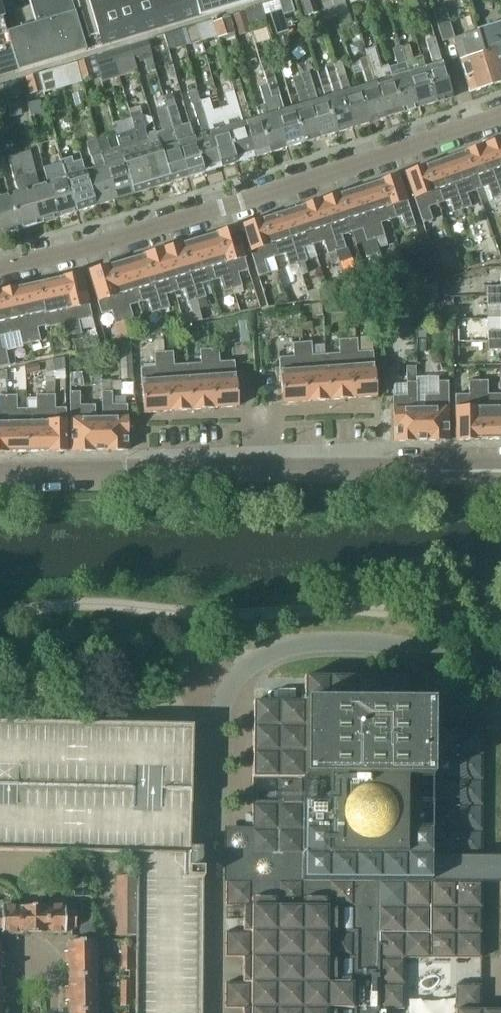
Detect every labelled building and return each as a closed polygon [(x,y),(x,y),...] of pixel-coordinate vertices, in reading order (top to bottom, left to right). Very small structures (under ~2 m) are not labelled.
[(72,0),(29,0),(36,23),(8,32),(20,71),(91,49),(79,11),(75,12),(72,0)] [(201,16),(196,0),(77,0),(80,10),(79,11),(91,49),(201,16)] [(201,16),(252,0),(196,0),(201,16)] [(283,15),(294,11),(291,0),(278,0),(281,9),(283,15)] [(305,15),(315,12),(311,0),(300,0),(305,15)] [(337,16),(332,0),(319,0),(325,20),(337,16)] [(337,16),(349,13),(345,0),(332,0),(337,16)] [(423,0),(404,0),(407,10),(424,5),(423,0)] [(244,10),(245,12),(250,28),(267,23),(262,5),(244,10)] [(443,42),(455,38),(445,6),(433,10),(443,42)] [(20,71),(8,32),(7,32),(2,18),(3,17),(0,9),(0,77),(20,71)] [(286,23),(283,15),(281,9),(269,12),(276,35),(289,32),(287,27),(287,26),(286,23)] [(252,32),(250,28),(245,12),(233,15),(239,36),(252,32)] [(213,22),(217,36),(219,44),(230,40),(234,50),(239,49),(230,17),(213,22)] [(217,36),(213,22),(212,20),(195,25),(200,41),(217,36)] [(195,25),(179,30),(184,45),(200,41),(195,25)] [(492,86),(500,83),(500,28),(500,25),(477,32),(478,32),(485,53),(483,54),(492,86)] [(184,45),(179,30),(164,34),(169,49),(184,45)] [(454,39),(470,92),(492,86),(483,54),(485,53),(478,32),(477,32),(454,39)] [(425,68),(424,69),(435,103),(452,98),(437,49),(433,37),(425,40),(429,51),(428,51),(432,66),(425,68)] [(148,40),(130,45),(134,59),(139,57),(140,62),(144,61),(148,76),(157,73),(148,40)] [(130,45),(112,51),(116,64),(120,77),(138,71),(134,59),(130,45)] [(418,108),(435,103),(424,69),(425,68),(421,57),(413,59),(409,45),(401,48),(400,48),(403,59),(418,108)] [(367,58),(385,118),(401,113),(391,79),(387,68),(389,67),(388,65),(380,67),(374,47),(365,50),(367,58)] [(391,79),(401,113),(418,108),(403,59),(400,48),(400,47),(392,50),(397,65),(389,67),(387,68),(391,79)] [(98,70),(116,64),(112,51),(94,57),(98,70)] [(95,77),(94,71),(98,70),(94,57),(76,62),(81,82),(82,81),(95,77)] [(369,123),(385,118),(367,58),(359,60),(367,87),(359,89),(369,123)] [(342,61),(334,64),(353,128),(369,123),(359,89),(351,91),(342,61)] [(83,83),(82,81),(81,82),(76,62),(56,68),(62,89),(83,83)] [(337,133),(353,128),(334,64),(325,67),(335,96),(327,99),(337,133)] [(44,93),(62,89),(56,68),(38,73),(43,91),(44,93)] [(287,148),(303,143),(293,109),(285,111),(273,69),(264,71),(268,84),(287,148)] [(300,74),(301,77),(320,138),(337,133),(327,99),(319,101),(309,71),(300,74)] [(30,95),(43,91),(38,73),(25,77),(30,95)] [(301,106),(293,109),(303,143),(320,138),(301,77),(293,79),(301,106)] [(17,80),(2,85),(7,100),(22,96),(17,80)] [(270,153),(260,119),(252,122),(239,80),(231,83),(235,94),(254,158),(270,153)] [(270,153),(287,148),(268,84),(259,87),(264,104),(256,107),(260,119),(270,153)] [(204,173),(220,168),(201,102),(197,89),(188,92),(192,106),(193,105),(203,136),(194,139),(204,173)] [(85,104),(82,92),(73,94),(76,106),(85,104)] [(224,117),(238,163),(254,158),(235,94),(226,97),(232,114),(224,117)] [(164,97),(167,107),(174,105),(171,95),(164,97)] [(209,100),(201,102),(220,168),(238,163),(224,117),(215,119),(209,100)] [(168,147),(162,148),(172,183),(187,178),(177,144),(166,107),(157,110),(168,147)] [(135,132),(152,189),(172,183),(162,148),(158,137),(148,140),(145,129),(146,128),(141,111),(130,114),(135,131),(135,132)] [(121,148),(121,150),(134,194),(152,189),(135,132),(135,131),(117,136),(121,148)] [(106,136),(96,139),(98,146),(115,200),(134,194),(121,150),(121,148),(110,151),(106,136)] [(95,206),(115,200),(98,146),(96,139),(86,142),(93,169),(84,172),(95,206)] [(187,178),(204,173),(194,139),(184,142),(177,144),(187,178)] [(484,146),(500,195),(500,140),(484,146)] [(465,152),(478,190),(482,202),(500,196),(500,195),(484,146),(476,148),(465,152)] [(29,152),(19,155),(21,167),(38,223),(57,218),(48,188),(46,183),(38,186),(35,176),(29,152)] [(446,159),(463,209),(472,206),(468,194),(478,190),(465,152),(446,159)] [(55,181),(46,183),(48,188),(57,218),(76,212),(62,166),(61,163),(60,159),(62,159),(60,154),(48,158),(55,181)] [(18,229),(38,223),(21,167),(19,155),(9,158),(14,184),(17,192),(8,195),(18,229)] [(76,212),(95,206),(84,172),(76,174),(70,157),(62,159),(60,159),(61,163),(62,166),(76,212)] [(427,166),(440,203),(450,200),(455,212),(463,209),(446,159),(427,166)] [(440,203),(427,166),(405,173),(423,223),(434,219),(430,207),(440,203)] [(415,226),(399,175),(379,182),(392,219),(402,216),(406,229),(415,226)] [(360,188),(376,238),(385,236),(381,222),(392,219),(379,182),(360,188)] [(341,194),(353,231),(363,228),(367,241),(376,238),(360,188),(341,194)] [(321,200),(338,251),(347,248),(342,235),(353,231),(341,194),(321,200)] [(18,229),(8,195),(1,197),(0,196),(0,235),(18,229)] [(302,207),(314,244),(324,241),(328,254),(338,251),(321,200),(302,207)] [(283,213),(299,264),(308,261),(304,248),(314,244),(302,207),(283,213)] [(263,219),(275,257),(286,253),(290,267),(299,264),(283,213),(263,219)] [(263,219),(242,226),(259,277),(269,274),(264,260),(275,257),(263,219)] [(217,234),(234,288),(242,286),(243,286),(239,273),(248,270),(236,228),(217,234)] [(199,239),(212,281),(221,278),(225,291),(234,288),(217,234),(199,239)] [(181,244),(198,299),(207,296),(203,284),(212,281),(199,239),(181,244)] [(163,250),(176,292),(185,289),(189,302),(198,299),(181,244),(163,250)] [(145,255),(161,310),(170,307),(166,295),(176,292),(163,250),(145,255)] [(127,261),(139,303),(148,300),(152,313),(161,310),(145,255),(127,261)] [(109,266),(125,321),(134,318),(130,305),(139,303),(127,261),(109,266)] [(116,324),(125,321),(109,266),(89,272),(102,314),(112,311),(116,324)] [(92,318),(82,274),(61,278),(73,335),(83,333),(80,320),(92,318)] [(38,283),(47,326),(47,328),(61,325),(64,338),(73,335),(61,278),(38,283)] [(41,341),(38,328),(47,326),(38,283),(19,288),(21,297),(24,297),(28,316),(26,317),(32,343),(41,341)] [(242,286),(234,288),(235,294),(243,292),(242,286)] [(488,296),(500,296),(500,286),(487,287),(488,296)] [(1,292),(10,334),(20,332),(23,345),(32,343),(26,317),(28,316),(24,297),(21,297),(19,288),(1,292)] [(9,365),(5,348),(3,348),(1,336),(10,334),(1,292),(0,292),(0,367),(9,365)] [(488,296),(488,306),(500,305),(500,296),(488,296)] [(198,299),(189,302),(191,311),(200,309),(198,299)] [(248,321),(239,322),(239,331),(249,330),(248,321)] [(488,341),(500,341),(500,331),(488,331),(488,341)] [(353,398),(376,396),(374,365),(375,365),(374,351),(359,352),(358,338),(349,339),(353,398)] [(330,400),(353,398),(349,339),(340,339),(341,354),(327,355),(330,400)] [(119,353),(121,380),(133,379),(131,353),(132,353),(131,340),(121,343),(122,353),(119,353)] [(488,341),(458,341),(457,349),(488,349),(488,350),(500,350),(500,341),(488,341)] [(284,403),(308,401),(303,342),(294,343),(295,357),(280,358),(281,371),(282,371),(284,403)] [(330,400),(327,355),(314,356),(313,342),(303,342),(308,401),(330,400)] [(238,406),(236,374),(237,374),(236,360),(221,361),(220,348),(210,349),(215,408),(238,406)] [(192,410),(215,408),(210,349),(201,350),(202,363),(188,364),(192,410)] [(192,410),(188,364),(175,365),(174,351),(165,352),(169,411),(192,410)] [(146,413),(169,411),(165,352),(156,353),(157,366),(142,367),(143,381),(144,381),(146,413)] [(46,383),(46,395),(47,432),(43,432),(44,442),(48,442),(48,451),(67,451),(67,421),(68,421),(67,408),(56,408),(55,379),(66,379),(65,364),(64,357),(44,361),(46,367),(46,378),(44,378),(45,382),(46,383)] [(26,365),(28,373),(39,371),(38,363),(26,365)] [(416,367),(407,367),(407,382),(408,382),(416,381),(416,367)] [(479,439),(500,439),(500,403),(500,394),(488,394),(487,380),(478,381),(479,439)] [(395,441),(426,440),(426,422),(418,422),(418,408),(418,381),(416,381),(408,382),(408,395),(394,395),(394,409),(395,409),(395,441)] [(426,422),(426,440),(449,440),(449,409),(449,381),(439,381),(439,394),(426,395),(426,408),(418,408),(418,422),(426,422)] [(456,440),(479,439),(478,381),(469,381),(469,394),(456,394),(456,409),(456,440)] [(96,450),(128,450),(128,418),(129,418),(129,404),(113,404),(113,391),(103,391),(104,418),(104,434),(96,434),(96,450)] [(73,451),(96,450),(96,434),(104,434),(104,418),(97,418),(96,405),(81,405),(81,392),(71,392),(71,419),(72,419),(73,451)] [(7,452),(27,452),(26,409),(17,409),(16,395),(7,396),(8,432),(10,432),(10,442),(6,442),(7,452)] [(47,432),(46,395),(36,395),(36,408),(26,409),(27,452),(48,451),(48,442),(44,442),(43,432),(47,432)] [(7,396),(0,396),(0,452),(7,452),(6,442),(10,442),(10,432),(8,432),(7,396)] [(394,1007),(406,1007),(406,956),(432,957),(456,957),(482,957),(483,933),(483,907),(483,901),(483,883),(483,882),(500,882),(500,855),(483,855),(483,854),(483,841),(484,729),(471,729),(433,728),(433,703),(407,703),(408,677),(321,676),(308,676),(306,676),(306,680),(306,702),(254,701),(253,813),(253,854),(227,854),(227,880),(227,905),(245,905),(245,908),(245,913),(245,918),(234,918),(227,918),(227,931),(227,956),(244,956),(244,982),(227,982),(227,1007),(244,1007),(244,1012),(394,1012),(394,1007)] [(137,935),(137,1012),(203,1012),(204,868),(203,868),(203,844),(191,844),(192,824),(193,760),(194,725),(0,722),(0,850),(138,854),(137,876),(137,935)] [(118,876),(118,935),(137,935),(137,876),(118,876)] [(66,906),(65,906),(65,891),(48,891),(48,906),(35,906),(34,906),(34,933),(36,933),(66,933),(66,928),(76,928),(76,911),(66,911),(66,906)] [(34,933),(34,906),(2,907),(2,912),(0,912),(0,929),(2,929),(2,934),(34,933)] [(65,952),(65,958),(97,958),(96,940),(69,940),(69,952),(65,952)] [(122,945),(122,958),(131,958),(131,945),(122,945)] [(69,976),(97,975),(97,958),(65,958),(65,965),(69,965),(69,976)] [(131,958),(122,958),(122,970),(131,970),(131,958)] [(65,987),(65,994),(97,993),(97,975),(69,976),(70,987),(65,987)] [(122,980),(121,993),(131,993),(131,980),(122,980)] [(482,1009),(482,984),(457,983),(457,1012),(500,1012),(500,1009),(482,1009)] [(70,1011),(98,1011),(97,993),(65,994),(65,1000),(70,1000),(70,1011)] [(131,993),(121,993),(121,1005),(130,1006),(131,993)]
